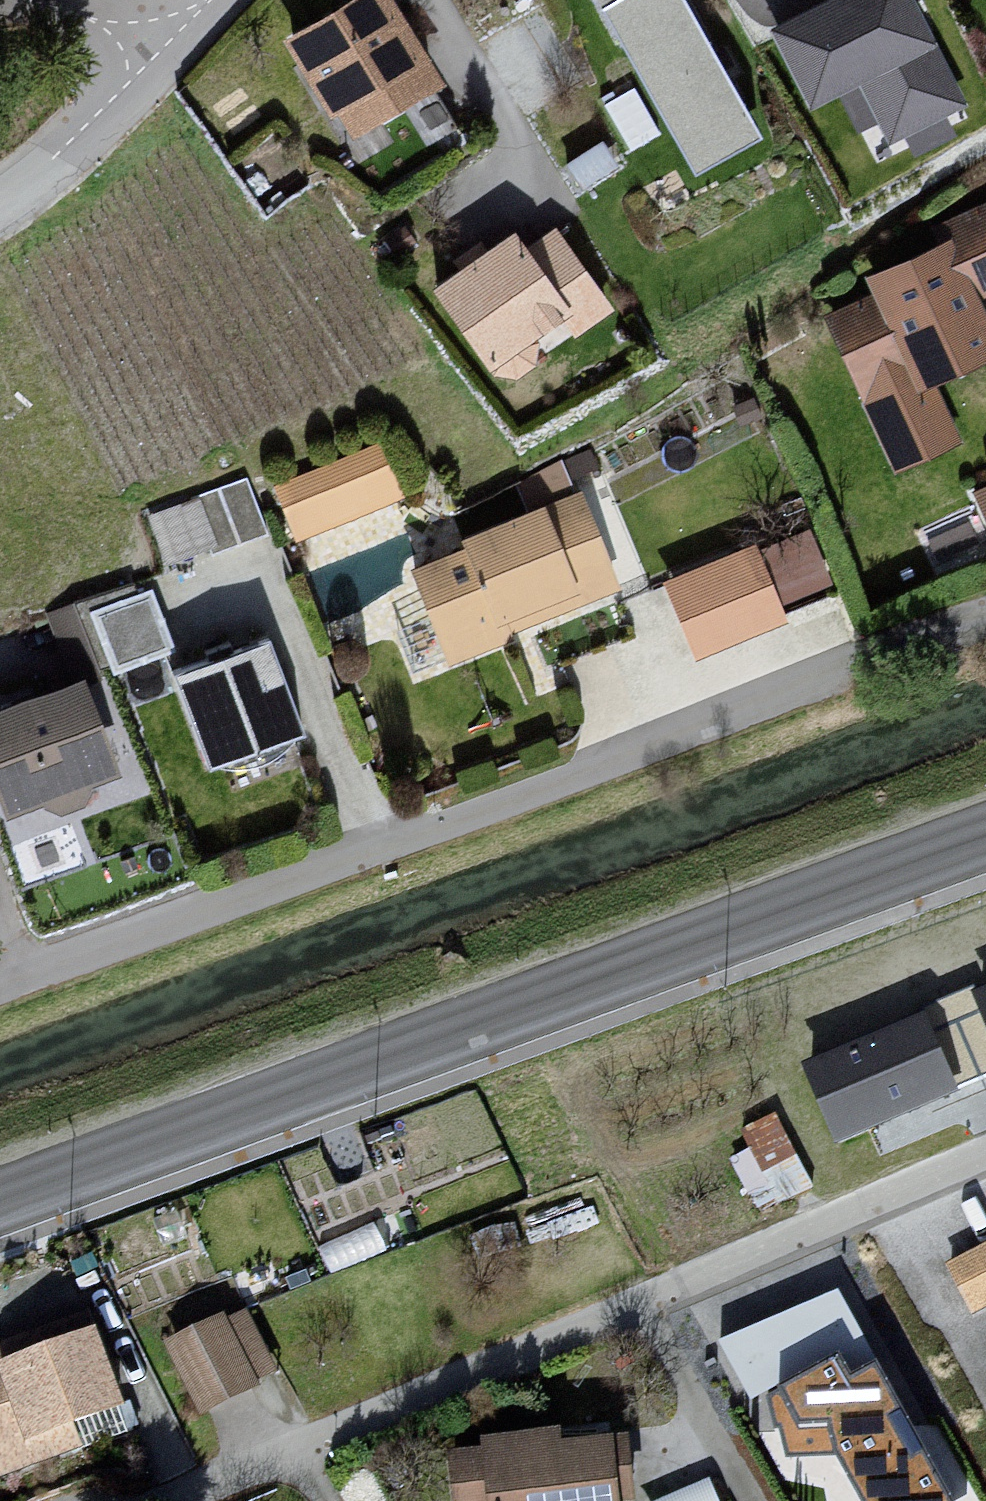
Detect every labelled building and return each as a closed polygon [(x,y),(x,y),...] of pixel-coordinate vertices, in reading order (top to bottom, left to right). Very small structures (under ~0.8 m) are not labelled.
[(343,146),(437,94),(388,0),(352,0),(280,46),(343,146)] [(695,175),(762,138),(685,0),(597,0),(695,175)] [(779,29),(797,65),(847,41),(892,132),(955,102),(905,0),(838,0),(779,29)] [(637,138),(659,123),(637,90),(615,105),(637,138)] [(876,271),(883,288),(826,311),(891,473),(965,443),(940,381),(985,363),(985,310),(982,300),(985,298),(985,203),(939,222),(947,243),(876,271)] [(508,235),(431,294),(497,380),(522,384),(609,317),(549,233),(523,253),(508,235)] [(377,447),(274,486),(295,548),(399,502),(377,447)] [(247,469),(195,490),(216,542),(268,521),(247,469)] [(975,492),(985,517),(985,487),(975,492)] [(466,543),(470,552),(413,576),(449,661),(619,591),(580,497),(466,543)] [(759,543),(666,580),(696,657),(789,620),(759,543)] [(133,583),(46,614),(62,659),(80,652),(90,680),(175,651),(153,587),(137,593),(133,583)] [(265,643),(169,676),(201,771),(295,739),(265,643)] [(0,716),(0,821),(44,806),(56,816),(79,810),(85,798),(119,777),(86,683),(0,716)] [(930,1021),(811,1067),(836,1130),(955,1084),(930,1021)] [(777,1116),(742,1129),(752,1149),(732,1159),(758,1212),(812,1192),(777,1116)] [(954,1268),(977,1314),(985,1310),(985,1252),(954,1268)] [(248,1308),(165,1348),(197,1415),(280,1375),(248,1308)] [(778,1327),(715,1331),(751,1398),(790,1379),(778,1327)] [(0,1356),(0,1489),(131,1442),(95,1341),(9,1373),(0,1356)] [(770,1406),(783,1470),(838,1468),(858,1500),(959,1500),(884,1358),(860,1369),(852,1355),(770,1406)] [(455,1460),(458,1500),(636,1500),(632,1445),(564,1449),(563,1438),(478,1444),(480,1458),(455,1460)] [(712,1483),(666,1500),(720,1500),(712,1483)]
